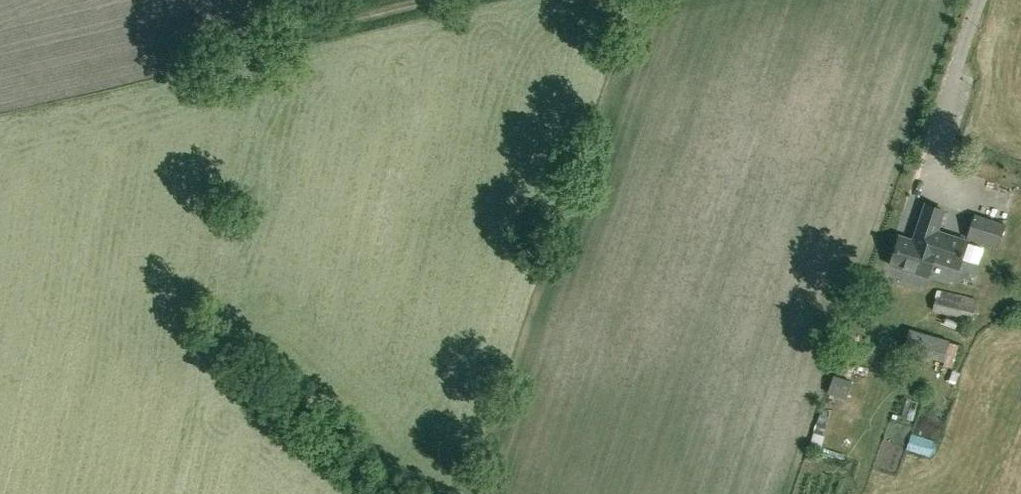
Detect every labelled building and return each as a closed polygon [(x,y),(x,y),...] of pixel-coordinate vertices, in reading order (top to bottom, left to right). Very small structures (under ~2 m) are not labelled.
[(947,210),(928,204),(919,229),(924,230),(920,241),(902,235),(892,264),(929,277),(935,261),(960,269),(970,241),(940,231),(947,210)] [(1006,224),(975,214),(967,237),(997,248),(1006,224)] [(977,300),(938,290),(933,310),(972,319),(977,300)] [(936,355),(946,358),(950,343),(940,340),(936,355)] [(951,341),(948,363),(957,365),(960,342),(951,341)]
